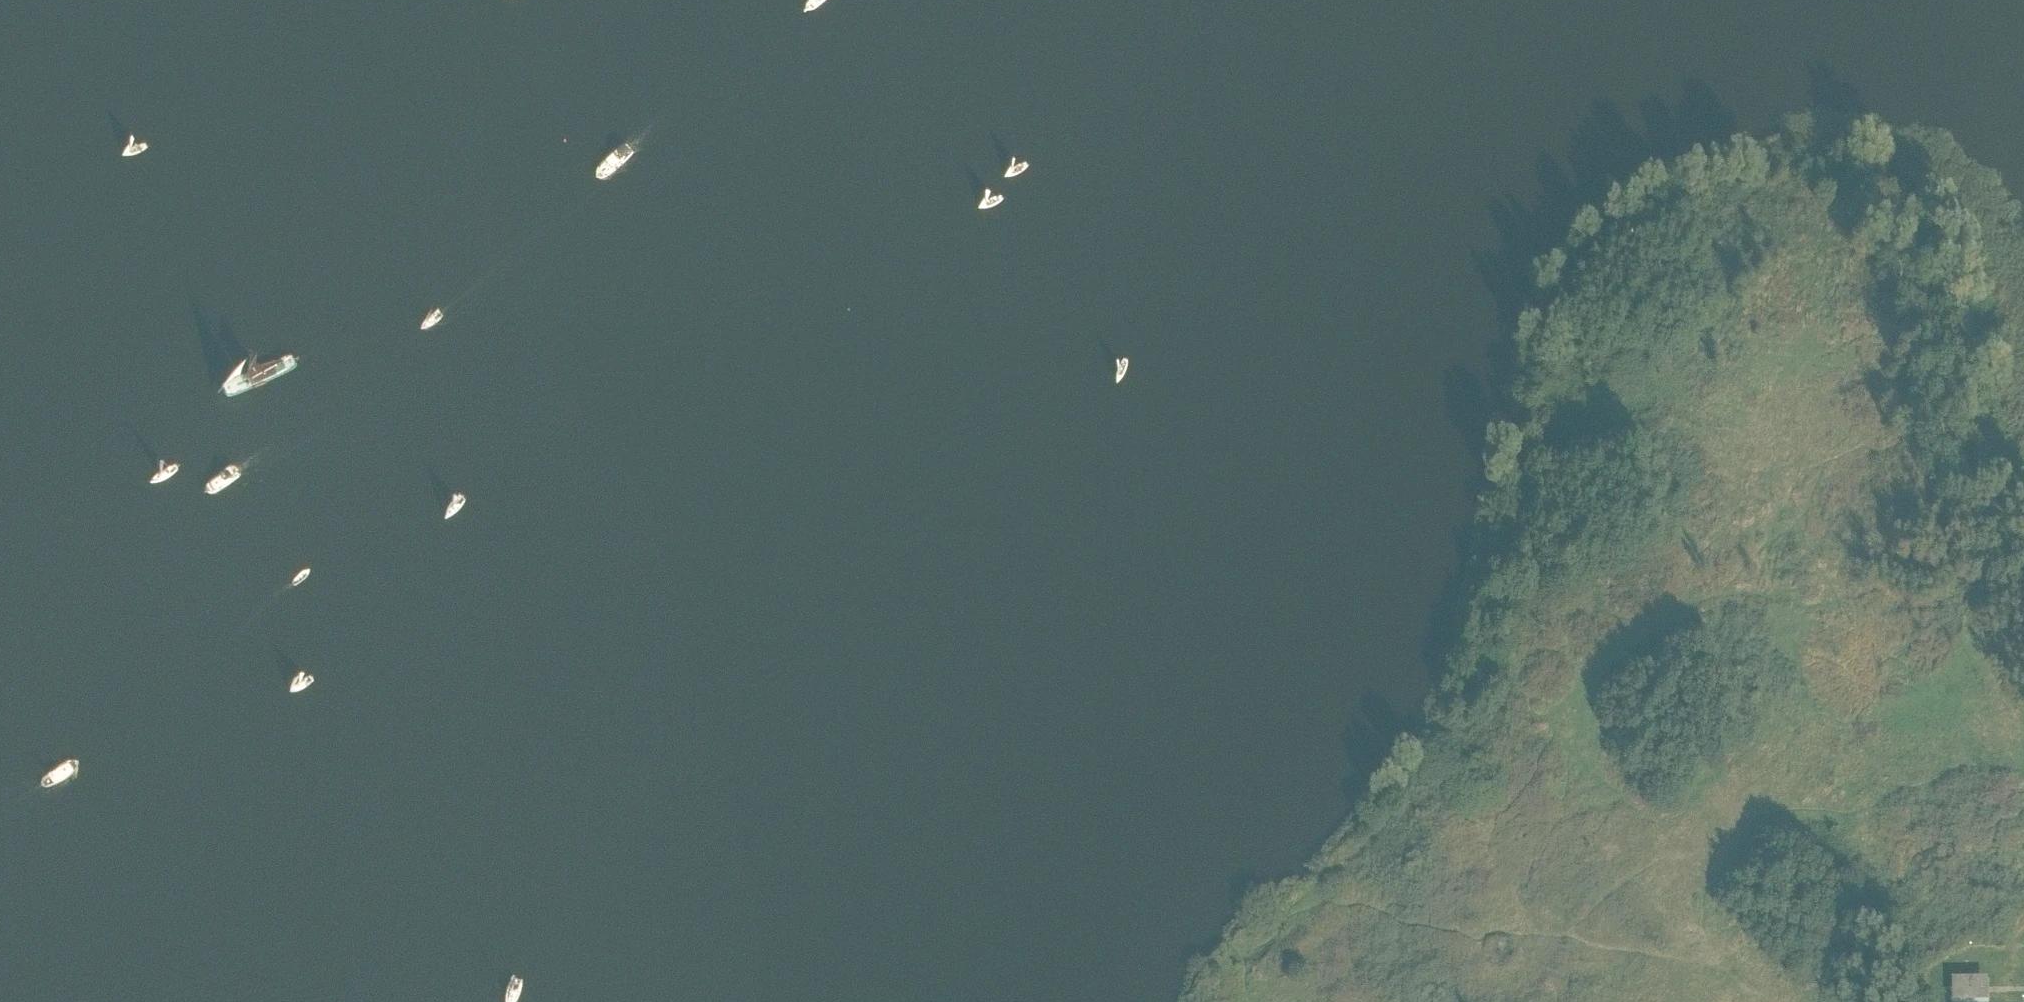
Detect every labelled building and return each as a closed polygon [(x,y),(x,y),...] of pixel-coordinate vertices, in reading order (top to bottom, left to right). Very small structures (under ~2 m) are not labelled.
[(1981,984),(1964,984),(1964,986),(1956,986),(1956,996),(1964,996),(1964,997),(1981,997),(1981,993),(1984,993),(1984,988),(1981,988),(1981,984)]
